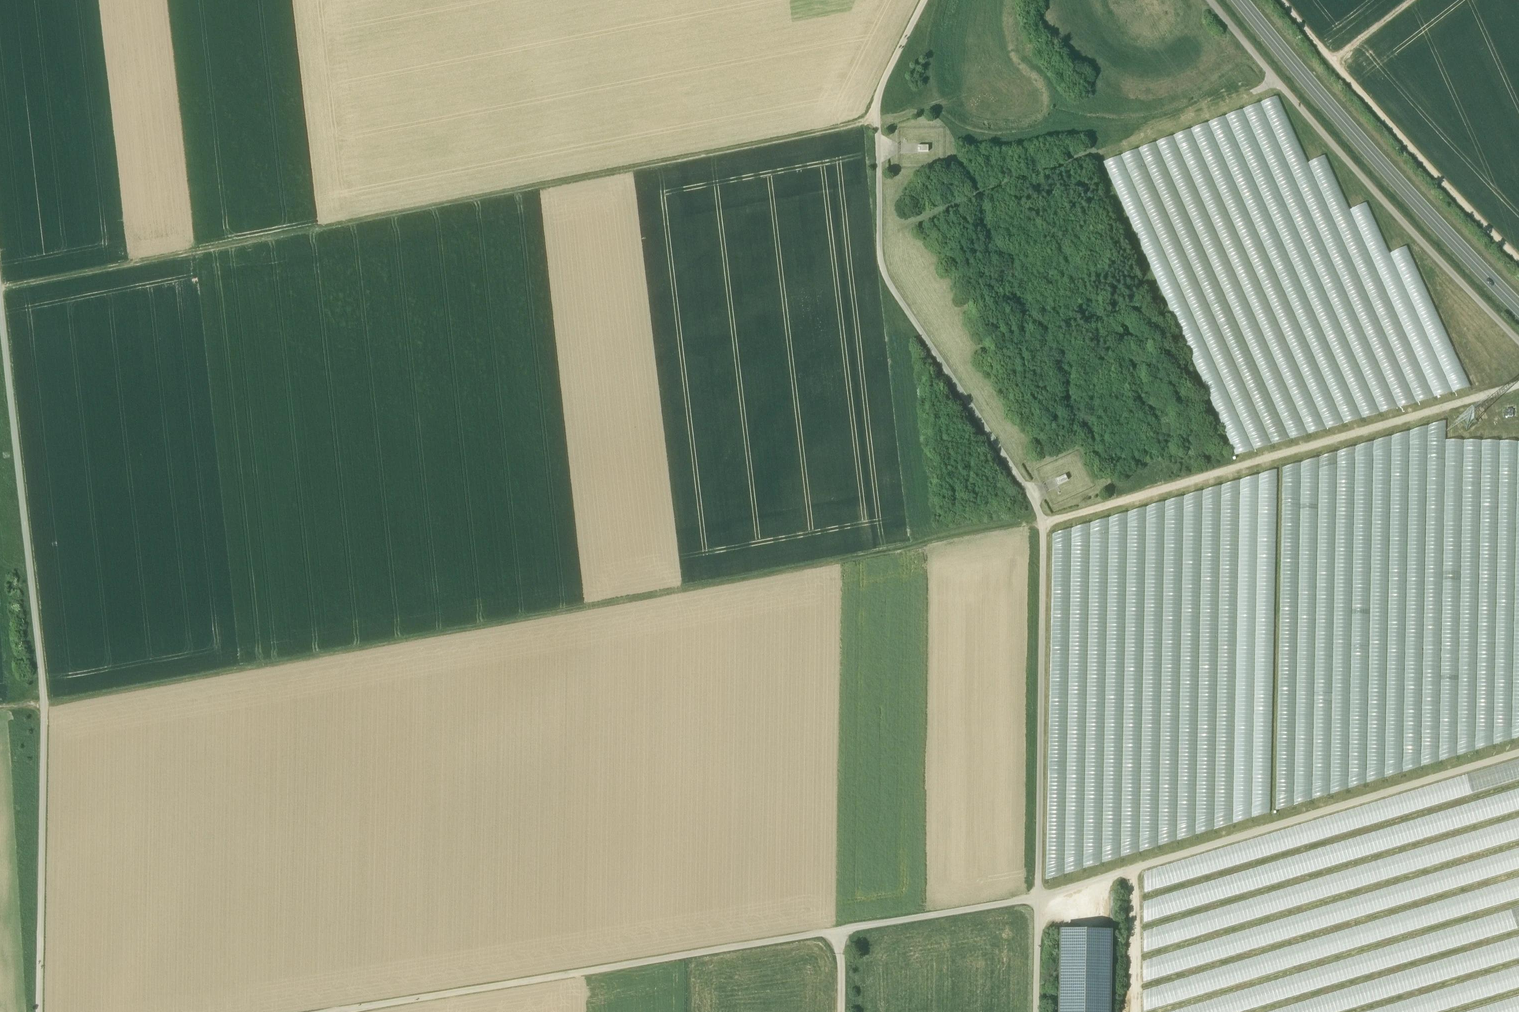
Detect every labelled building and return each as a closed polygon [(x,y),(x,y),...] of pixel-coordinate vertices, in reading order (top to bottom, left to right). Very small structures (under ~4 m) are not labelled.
[(1057,478),(1059,483),(1068,479),(1066,475),(1057,478)] [(1300,804),(1518,734),(1518,671),(1489,669),(1488,689),(1483,674),(1453,672),(1447,691),(1436,660),(1435,690),(1419,685),(1415,695),(1399,680),(1398,701),(1381,684),(1379,707),(1373,688),(1367,695),(1363,683),(1362,703),(1337,694),(1333,681),(1306,689),(1302,756),(1281,763),(1281,764),(1302,771),(1300,804)] [(1131,852),(1182,839),(1185,820),(1177,819),(1182,818),(1181,813),(1179,813),(1178,815),(1176,805),(1172,806),(1169,832),(1165,831),(1167,815),(1168,818),(1169,811),(1159,809),(1158,815),(1154,799),(1153,811),(1147,813),(1153,814),(1152,817),(1146,816),(1146,812),(1144,812),(1142,805),(1140,823),(1136,810),(1135,819),(1133,820),(1134,824),(1131,852)] [(1129,854),(1129,820),(1121,820),(1114,820),(1114,841),(1116,841),(1117,855),(1122,855),(1122,854),(1129,854)] [(1064,936),(1062,1011),(1109,1011),(1110,937),(1064,936)]
